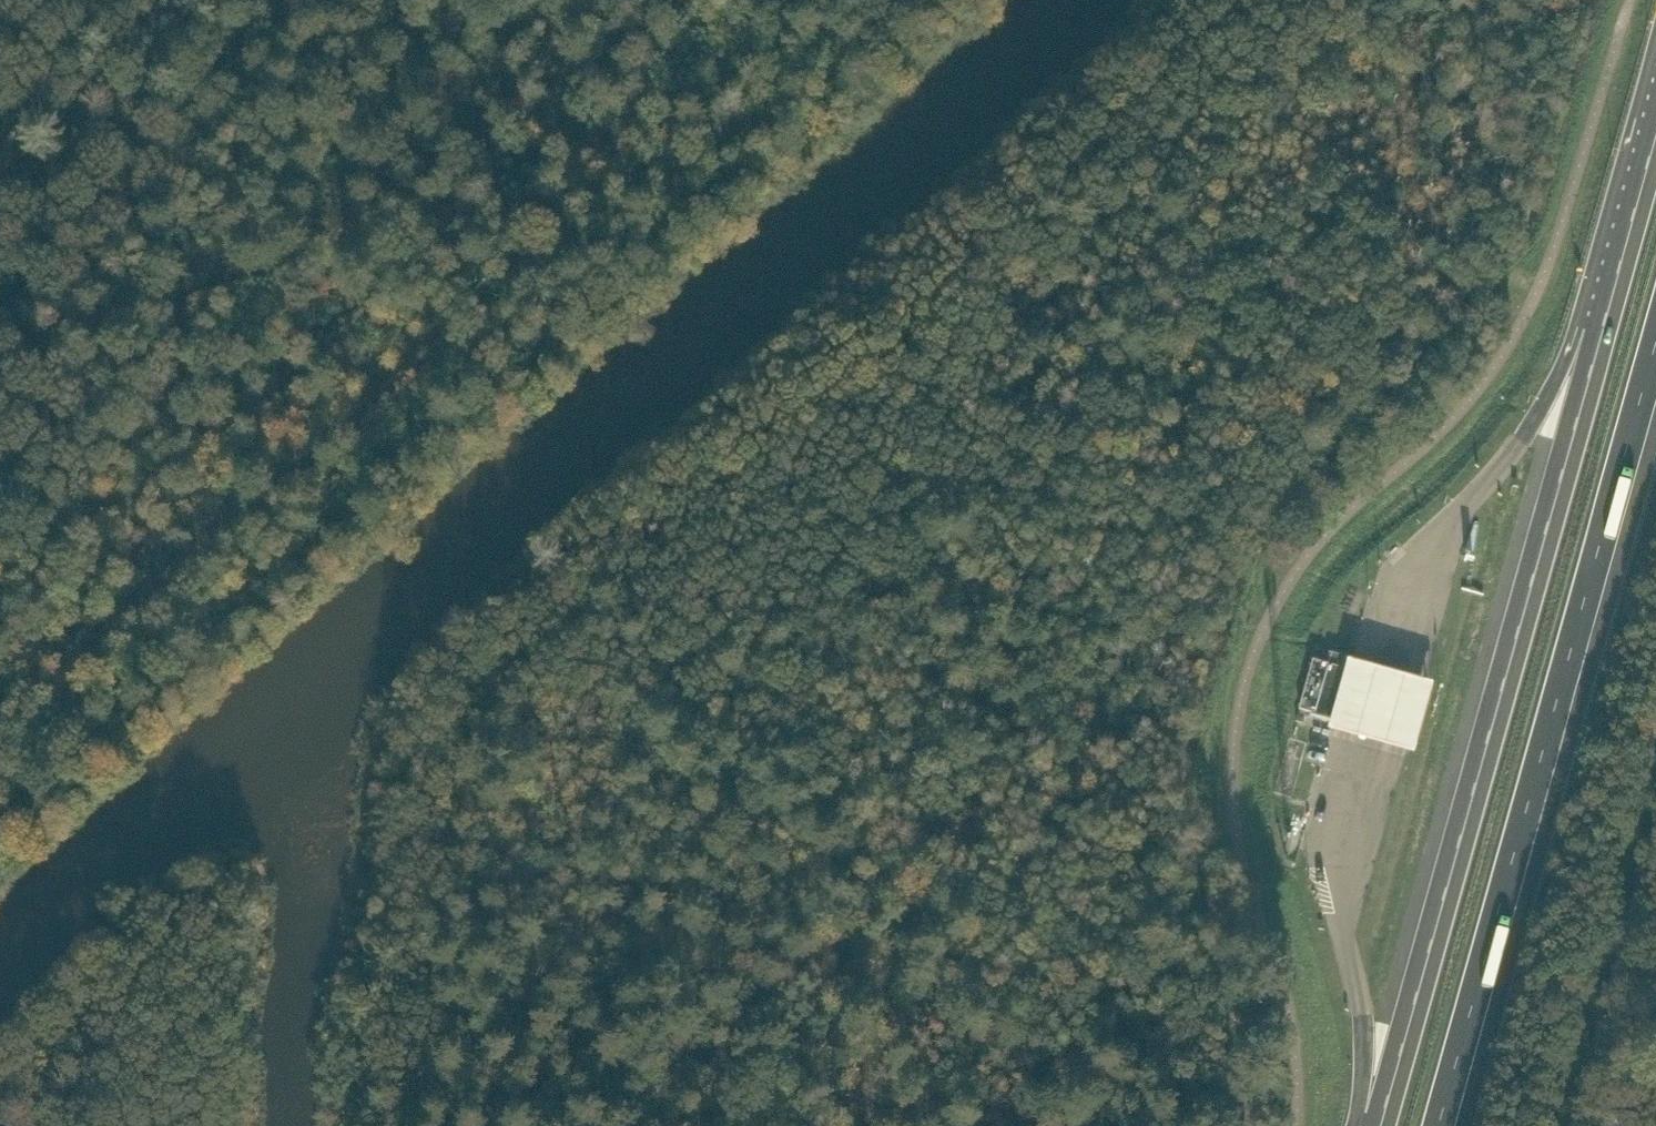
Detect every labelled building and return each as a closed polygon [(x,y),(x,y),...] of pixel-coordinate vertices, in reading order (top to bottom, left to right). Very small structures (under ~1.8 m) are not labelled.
[(1327,728),(1336,730),(1352,673),(1311,662),(1297,711),(1309,715),(1309,717),(1312,718),(1308,734),(1325,739),(1327,728)] [(1432,695),(1352,673),(1336,730),(1327,728),(1325,739),(1413,764),(1432,695)]
